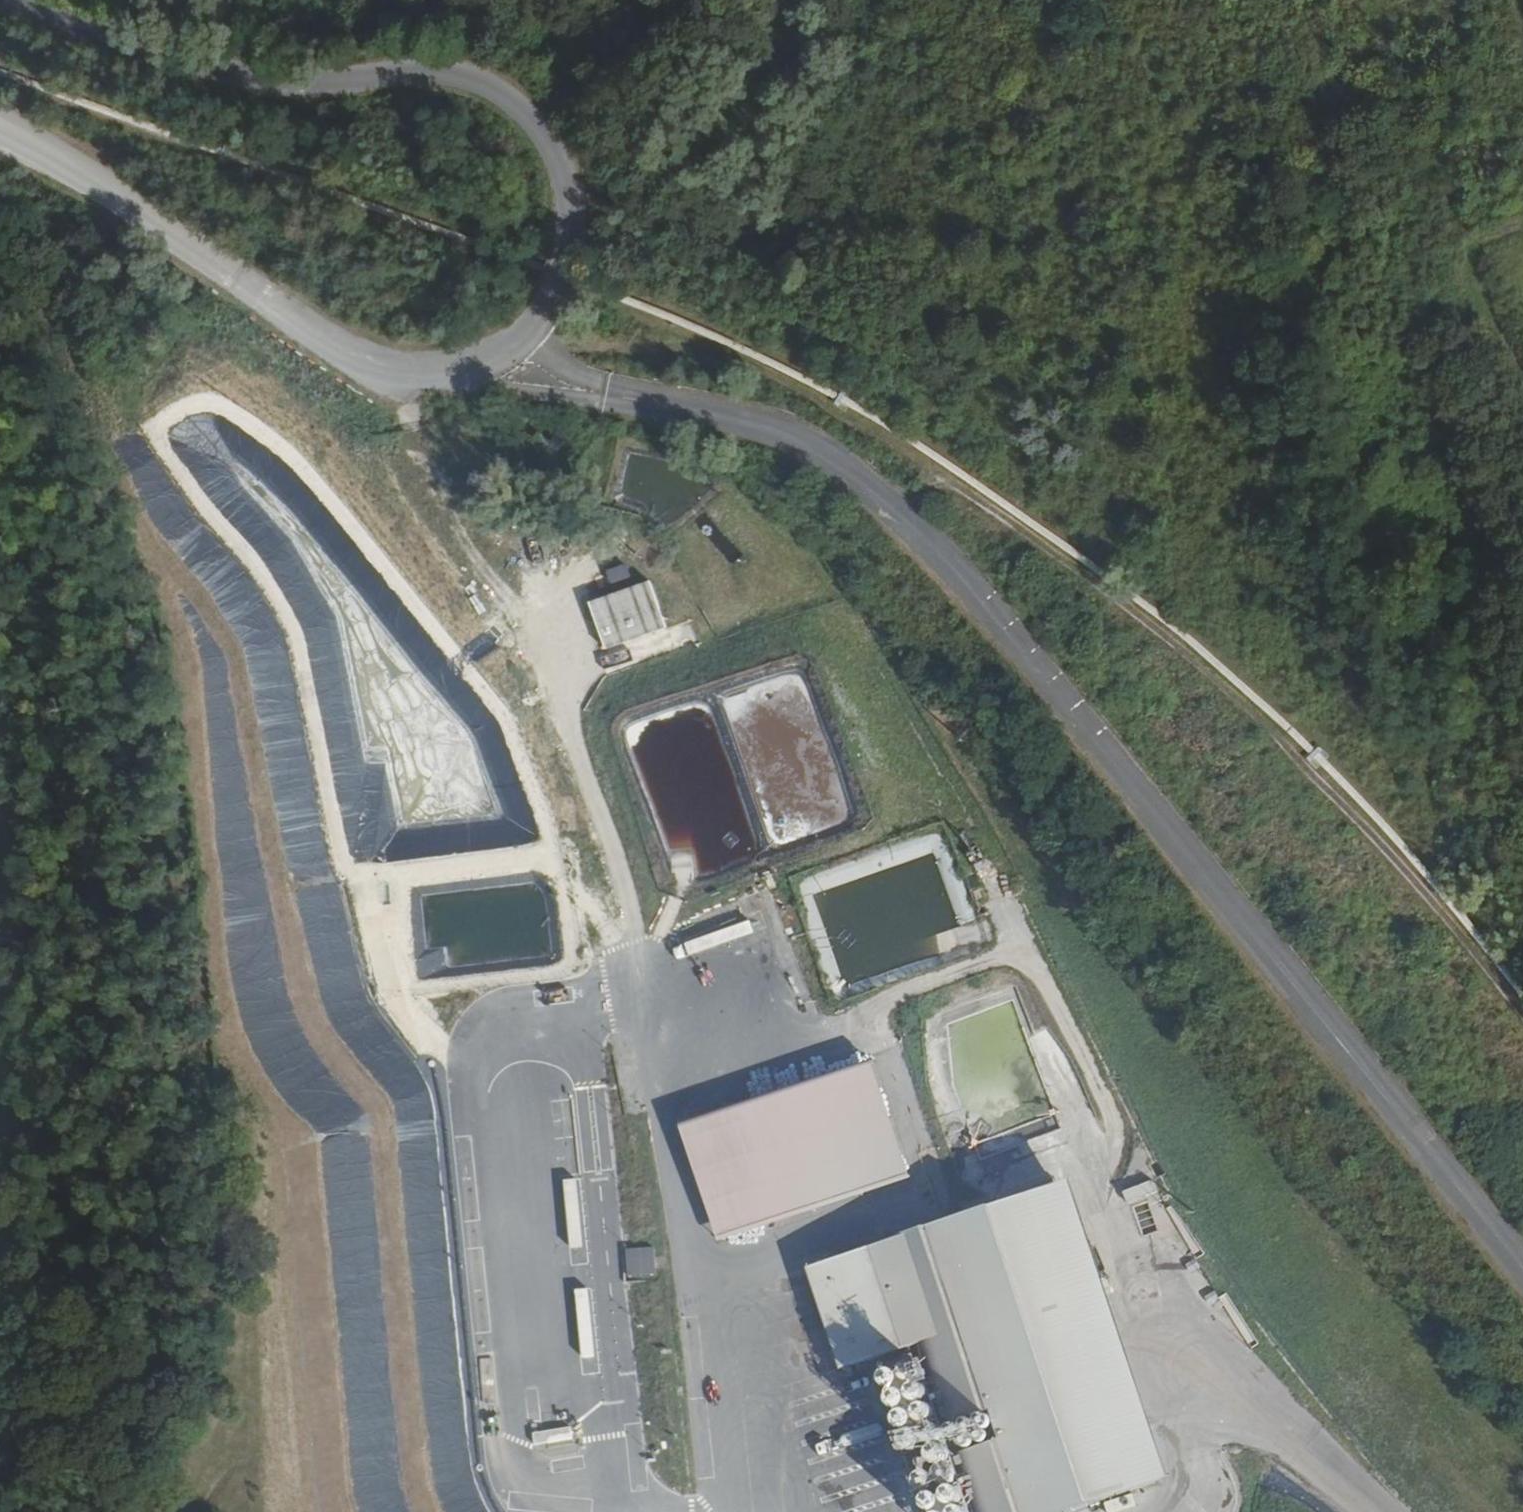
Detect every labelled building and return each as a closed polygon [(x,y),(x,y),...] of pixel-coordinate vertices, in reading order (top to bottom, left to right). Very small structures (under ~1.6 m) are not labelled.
[(625,563),(604,567),(607,581),(628,578),(625,563)] [(584,599),(603,648),(664,625),(646,576),(584,599)] [(867,1061),(672,1116),(706,1236),(901,1180),(867,1061)] [(1152,1481),(1065,1177),(798,1253),(830,1366),(858,1358),(882,1441),(930,1428),(906,1345),(954,1332),(983,1435),(951,1444),(971,1511),(1045,1511),(1152,1481)] [(1121,1189),(1127,1205),(1156,1195),(1150,1179),(1121,1189)] [(626,1276),(655,1274),(654,1246),(624,1247),(626,1276)]
